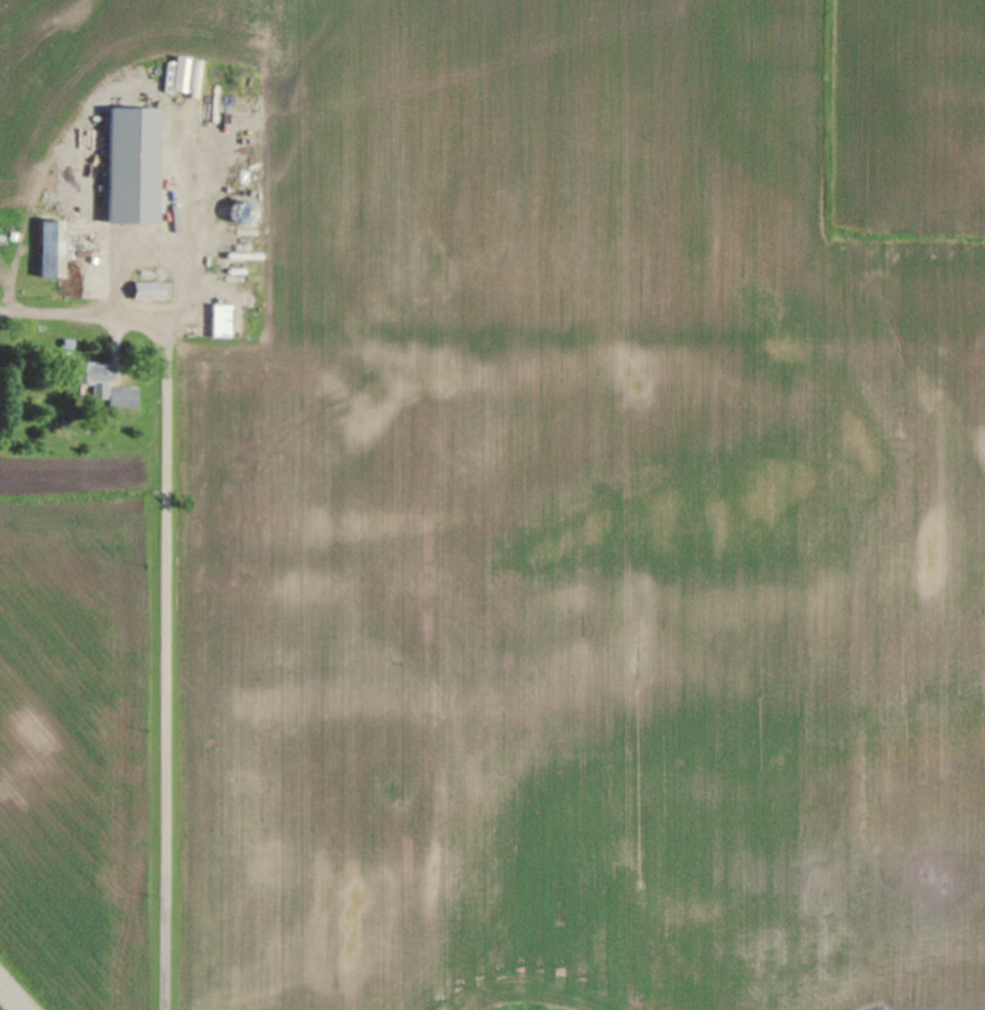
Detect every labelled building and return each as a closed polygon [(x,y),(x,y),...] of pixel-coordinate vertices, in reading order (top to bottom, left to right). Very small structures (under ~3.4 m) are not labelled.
[(150,109),(150,224),(107,223),(108,109),(150,109)] [(76,222),(134,222),(134,193),(76,193),(76,222)] [(235,207),(236,208),(237,208),(238,208),(239,208),(240,209),(241,209),(242,210),(243,210),(244,211),(244,212),(245,213),(246,213),(246,214),(247,215),(247,216),(247,217),(247,218),(247,220),(247,221),(247,222),(247,223),(247,224),(246,225),(246,226),(245,226),(244,227),(244,228),(243,229),(242,229),(241,230),(240,230),(239,231),(238,231),(237,231),(236,232),(235,232),(234,232),(233,231),(232,231),(231,231),(230,230),(229,230),(228,229),(227,228),(226,227),(225,226),(224,225),(224,224),(224,223),(223,222),(223,221),(223,220),(223,219),(223,217),(224,216),(224,215),(224,214),(225,214),(225,213),(226,212),(227,211),(228,210),(229,209),(230,209),(231,208),(232,208),(233,208),(234,208),(235,207)] [(37,276),(39,219),(61,220),(60,277),(37,276)] [(131,281),(162,281),(162,300),(131,299),(131,281)] [(210,303),(230,303),(229,336),(210,336),(210,303)] [(71,348),(62,348),(62,338),(71,339),(71,348)] [(85,365),(106,365),(105,398),(90,398),(90,383),(69,383),(69,362),(85,362),(85,365)] [(79,391),(79,383),(90,383),(90,394),(81,394),(79,391)] [(135,408),(107,407),(107,387),(136,387),(135,408)]
